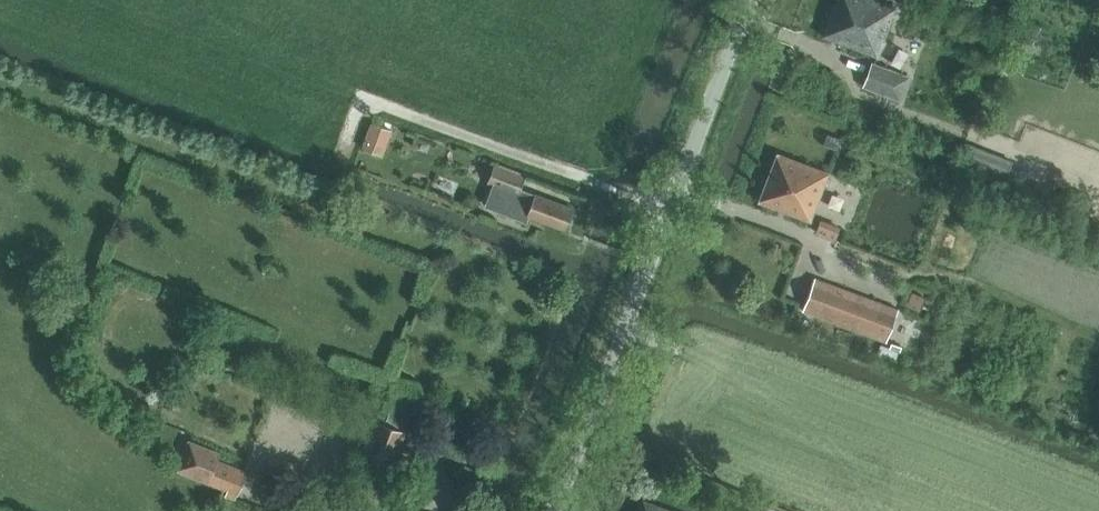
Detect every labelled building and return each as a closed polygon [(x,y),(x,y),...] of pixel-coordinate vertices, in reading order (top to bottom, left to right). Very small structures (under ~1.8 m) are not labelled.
[(824,36),(878,56),(896,8),(876,0),(838,0),(824,36)] [(874,65),(863,86),(900,100),(908,78),(874,65)] [(373,122),(369,133),(386,139),(390,128),(373,122)] [(965,142),(955,167),(1004,185),(1013,160),(965,142)] [(778,154),(760,201),(811,220),(829,173),(778,154)] [(493,172),(489,182),(507,189),(517,193),(519,188),(523,177),(495,166),(493,172)] [(507,189),(499,211),(527,221),(529,215),(565,229),(573,208),(536,194),(535,194),(519,188),(517,193),(507,189)] [(814,278),(803,310),(887,341),(899,309),(814,278)] [(361,463),(390,475),(406,432),(378,421),(361,463)] [(238,494),(246,472),(216,461),(219,454),(188,443),(178,473),(238,494)] [(640,510),(669,510),(644,501),(640,510)]
